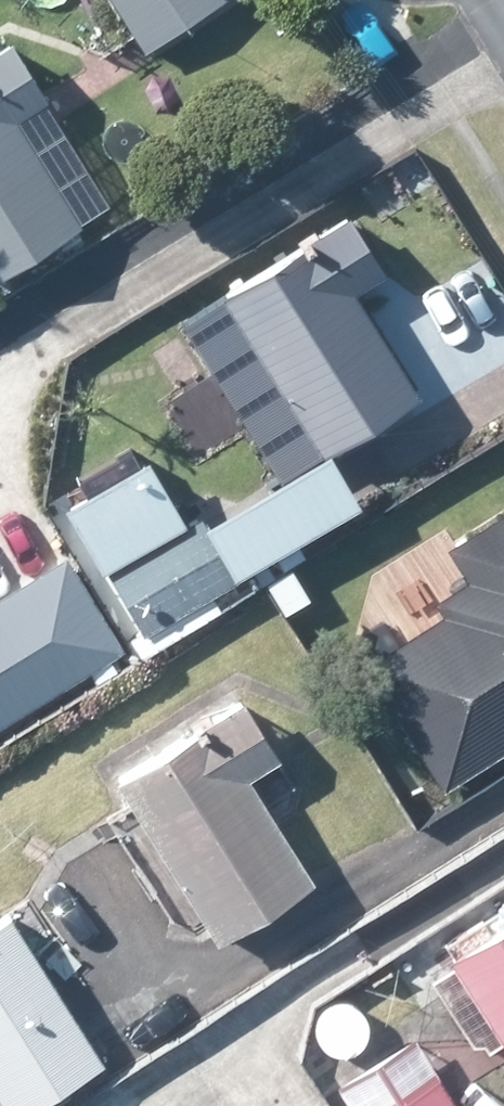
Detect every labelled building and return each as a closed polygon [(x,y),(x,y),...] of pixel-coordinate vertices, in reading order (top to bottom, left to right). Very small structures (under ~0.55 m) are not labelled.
[(141,42),(205,0),(112,0),(141,42)] [(0,33),(0,258),(74,213),(9,109),(39,90),(2,32),(0,33)] [(337,205),(216,283),(320,441),(406,384),(339,281),(373,259),(337,205)] [(229,564),(350,494),(320,442),(199,514),(229,564)] [(449,541),(470,573),(435,595),(445,610),(367,660),(438,773),(503,732),(503,505),(449,541)] [(223,575),(186,512),(100,562),(138,625),(223,575)] [(119,644),(62,550),(0,587),(0,716),(119,644)] [(231,692),(111,769),(210,928),(304,869),(240,768),(268,749),(231,692)] [(29,897),(0,917),(0,1045),(32,1095),(119,1038),(29,897)] [(452,944),(503,1025),(503,909),(452,944)] [(431,1067),(370,1105),(456,1105),(431,1067)] [(295,1096),(276,1105),(300,1105),(295,1096)]
